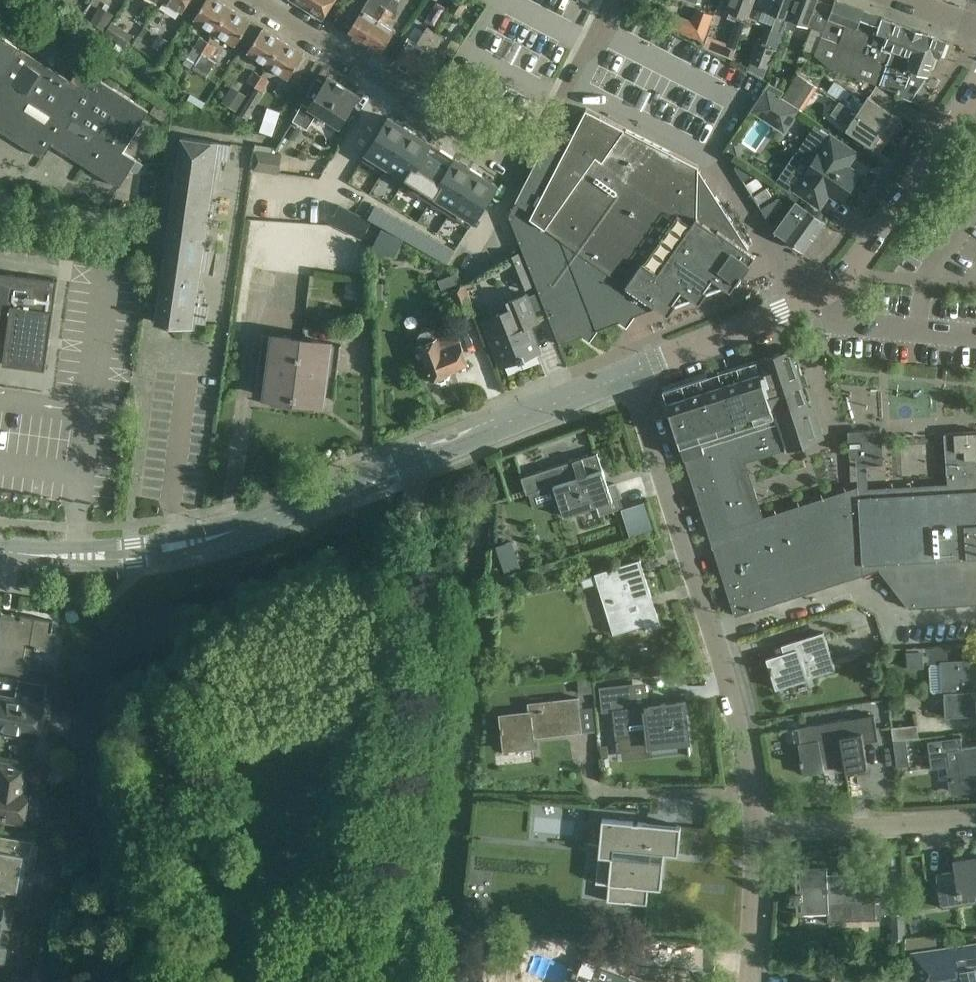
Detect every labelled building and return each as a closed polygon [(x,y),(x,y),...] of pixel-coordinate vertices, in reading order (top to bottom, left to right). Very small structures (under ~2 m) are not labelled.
[(113,16),(118,9),(105,0),(91,0),(78,20),(102,35),(113,16)] [(181,11),(188,0),(164,0),(181,11)] [(218,0),(205,0),(193,19),(214,32),(229,7),(218,0)] [(312,12),(322,18),(334,0),(310,0),(306,8),(312,12)] [(363,44),(391,0),(368,0),(362,9),(346,33),(363,44)] [(380,54),(395,30),(386,24),(399,2),(396,0),(391,0),(363,44),(380,54)] [(451,9),(459,14),(467,1),(468,0),(456,0),(451,9)] [(755,0),(731,0),(728,10),(739,14),(748,18),(755,0)] [(756,6),(777,14),(772,30),(771,29),(766,43),(777,47),(781,35),(782,36),(785,28),(795,0),(759,0),(756,6)] [(785,28),(792,30),(795,21),(811,27),(824,32),(833,5),(820,0),(795,0),(787,22),(785,28)] [(946,41),(883,17),(882,18),(864,11),(835,0),(833,5),(824,32),(816,55),(830,68),(881,86),(898,92),(896,95),(911,101),(927,74),(934,56),(940,57),(946,41)] [(250,20),(229,7),(214,32),(235,45),(250,20)] [(662,12),(659,20),(668,24),(667,28),(703,41),(713,14),(695,8),(690,20),(673,13),(672,16),(662,12)] [(111,22),(104,32),(126,46),(133,36),(111,22)] [(160,36),(169,41),(175,32),(166,27),(160,36)] [(392,63),(409,73),(435,32),(427,27),(416,43),(408,38),(392,63)] [(282,41),(261,28),(246,52),(267,65),(282,41)] [(409,73),(425,84),(441,59),(432,53),(443,37),(435,32),(409,73)] [(732,58),(740,38),(726,33),(723,42),(706,35),(702,47),(732,58)] [(18,47),(0,35),(0,130),(43,157),(51,144),(119,187),(136,160),(123,151),(148,111),(73,63),(64,76),(18,47)] [(191,68),(192,66),(201,53),(208,42),(201,37),(194,48),(192,47),(182,62),(191,68)] [(164,49),(168,43),(159,38),(156,44),(164,49)] [(303,54),(282,41),(267,65),(288,78),(303,54)] [(201,53),(192,66),(206,75),(215,62),(208,57),(215,46),(208,42),(201,53)] [(751,62),(748,69),(764,77),(768,67),(774,50),(759,45),(752,63),(751,62)] [(261,76),(254,71),(247,82),(254,87),(261,76)] [(813,85),(798,75),(786,93),(783,91),(780,96),(799,108),(799,107),(813,85)] [(268,80),(261,76),(254,87),(235,117),(244,123),(263,92),(262,91),(268,80)] [(325,83),(316,78),(293,119),(307,128),(317,112),(339,126),(358,96),(329,77),(328,78),(325,83)] [(780,96),(783,91),(769,82),(750,112),(785,135),(803,109),(799,107),(799,108),(780,96)] [(848,92),(834,83),(828,92),(841,101),(848,92)] [(231,86),(222,102),(236,111),(246,95),(231,86)] [(190,94),(187,99),(202,109),(205,104),(190,94)] [(844,103),(890,133),(900,118),(867,96),(862,104),(858,102),(859,100),(853,96),(848,103),(845,101),(844,103)] [(890,133),(844,103),(843,104),(839,102),(831,114),(848,126),(845,130),(878,152),(890,133)] [(150,113),(163,121),(170,111),(156,103),(150,113)] [(756,255),(748,248),(715,196),(702,204),(697,204),(698,168),(698,166),(586,108),(570,140),(552,131),(508,215),(560,344),(581,335),(589,341),(597,329),(619,321),(626,326),(634,315),(656,306),(661,310),(668,314),(675,304),(693,297),(699,302),(707,292),(724,285),(731,290),(756,255)] [(389,117),(363,160),(383,172),(400,183),(420,196),(432,203),(454,217),(469,226),(470,227),(496,184),(482,175),(476,172),(470,168),(455,159),(453,157),(440,150),(430,143),(417,135),(415,134),(404,127),(389,117)] [(813,162),(795,188),(817,203),(826,190),(841,200),(859,173),(842,162),(851,149),(828,134),(821,129),(803,156),(813,162)] [(201,303),(203,291),(199,291),(201,270),(206,271),(209,249),(205,248),(209,220),(213,221),(215,199),(212,199),(215,179),(219,179),(221,159),(228,160),(230,143),(181,136),(155,321),(194,327),(195,321),(205,322),(208,304),(201,303)] [(724,151),(739,161),(742,156),(738,142),(733,138),(724,151)] [(281,154),(274,153),(257,151),(255,170),(278,173),(281,154)] [(316,177),(253,171),(247,221),(301,227),(313,203),(316,177)] [(757,177),(747,184),(752,192),(762,185),(757,177)] [(772,196),(766,188),(754,196),(759,204),(772,196)] [(825,222),(796,201),(774,230),(804,251),(825,222)] [(338,205),(330,223),(363,239),(372,221),(338,205)] [(375,205),(368,218),(376,222),(383,210),(375,205)] [(383,210),(376,222),(384,227),(391,214),(383,210)] [(391,214),(384,227),(392,231),(399,219),(391,214)] [(399,219),(392,231),(400,236),(407,223),(399,219)] [(407,223),(400,236),(408,240),(415,227),(407,223)] [(403,238),(380,227),(372,245),(371,246),(372,247),(370,251),(382,257),(385,251),(394,255),(403,238)] [(415,227),(408,240),(416,244),(423,232),(415,227)] [(423,232),(416,244),(424,249),(431,236),(430,236),(423,232)] [(431,236),(424,249),(432,253),(438,241),(431,236)] [(438,241),(432,253),(439,258),(446,245),(438,241)] [(446,245),(439,258),(447,262),(454,250),(447,245),(446,245)] [(5,349),(3,364),(45,370),(51,329),(58,280),(0,272),(0,348),(5,349)] [(461,316),(474,311),(464,285),(450,290),(461,316)] [(520,361),(538,354),(542,352),(531,324),(538,321),(527,294),(508,302),(487,311),(485,313),(485,316),(486,319),(481,321),(500,368),(520,360),(520,361)] [(449,371),(468,363),(456,332),(435,340),(432,332),(427,330),(420,333),(417,337),(420,345),(433,379),(450,373),(449,371)] [(293,407),(302,339),(262,334),(259,362),(260,362),(260,361),(270,362),(265,396),(272,397),(271,403),(271,405),(292,407),(293,407)] [(341,344),(302,339),(293,407),(294,407),(294,408),(316,410),(316,409),(315,409),(316,402),(323,403),(327,370),(337,371),(338,372),(341,344)] [(769,356),(760,358),(768,382),(765,383),(772,407),(773,406),(784,441),(786,448),(823,436),(813,405),(810,405),(808,399),(811,399),(808,391),(807,388),(806,384),(808,383),(804,371),(802,372),(801,369),(801,368),(794,347),(791,348),(774,354),(769,356)] [(734,457),(743,454),(784,441),(773,406),(772,407),(765,383),(768,382),(760,358),(717,372),(662,389),(708,533),(754,519),(734,457)] [(848,430),(849,456),(875,455),(875,453),(882,452),(880,429),(852,430),(848,430)] [(945,432),(947,477),(975,475),(975,430),(945,432)] [(526,494),(553,485),(564,516),(596,505),(599,515),(623,508),(615,483),(608,485),(597,452),(521,476),(526,494)] [(859,496),(863,574),(879,569),(908,607),(974,604),(975,604),(975,489),(948,491),(859,496)] [(757,528),(711,542),(735,616),(754,609),(863,574),(859,496),(757,528)] [(661,626),(640,559),(594,573),(595,574),(580,579),(583,587),(598,583),(614,634),(645,624),(647,630),(661,626)] [(26,661),(22,660),(24,644),(33,646),(33,648),(51,651),(54,632),(50,631),(52,620),(20,614),(19,619),(0,616),(0,672),(24,676),(26,661)] [(823,632),(781,645),(784,653),(766,659),(776,689),(808,679),(807,678),(835,669),(823,632)] [(906,652),(907,669),(923,668),(922,651),(906,652)] [(941,662),(943,693),(944,693),(945,716),(975,715),(975,703),(975,691),(975,661),(941,662)] [(41,703),(44,685),(18,681),(15,699),(0,696),(0,732),(36,738),(42,704),(41,703)] [(689,740),(684,701),(632,707),(629,684),(599,687),(602,711),(612,710),(617,751),(651,748),(650,745),(689,740)] [(529,712),(500,715),(504,750),(534,747),(532,729),(544,728),(545,736),(582,732),(577,697),(528,703),(529,712)] [(874,715),(795,728),(796,729),(798,729),(800,743),(798,743),(801,761),(800,761),(801,766),(802,766),(803,775),(824,771),(824,769),(845,765),(846,772),(868,768),(863,742),(877,740),(877,741),(878,741),(874,715)] [(891,728),(893,740),(918,737),(916,724),(891,728)] [(928,740),(931,768),(949,766),(952,791),(973,789),(972,778),(975,777),(975,746),(962,748),(961,736),(928,740)] [(905,739),(893,741),(897,767),(909,765),(905,739)] [(0,820),(1,815),(16,818),(21,813),(24,795),(22,791),(26,767),(0,763),(0,820)] [(661,888),(664,853),(678,854),(681,826),(602,818),(602,823),(604,823),(602,847),(612,848),(612,855),(611,855),(607,901),(647,905),(649,887),(661,888)] [(3,892),(3,889),(14,891),(21,856),(29,857),(31,841),(0,836),(0,891),(3,892)] [(936,874),(941,908),(975,903),(975,857),(953,860),(955,871),(936,874)] [(800,867),(801,913),(827,912),(828,921),(874,919),(874,914),(888,914),(886,878),(873,879),(873,872),(827,873),(827,866),(800,867)] [(8,927),(12,907),(0,905),(0,926),(8,927)] [(904,911),(891,911),(892,941),(905,940),(904,911)] [(921,955),(925,981),(975,981),(975,951),(954,955),(953,950),(921,955)] [(597,963),(590,981),(666,981),(640,979),(597,963)]
